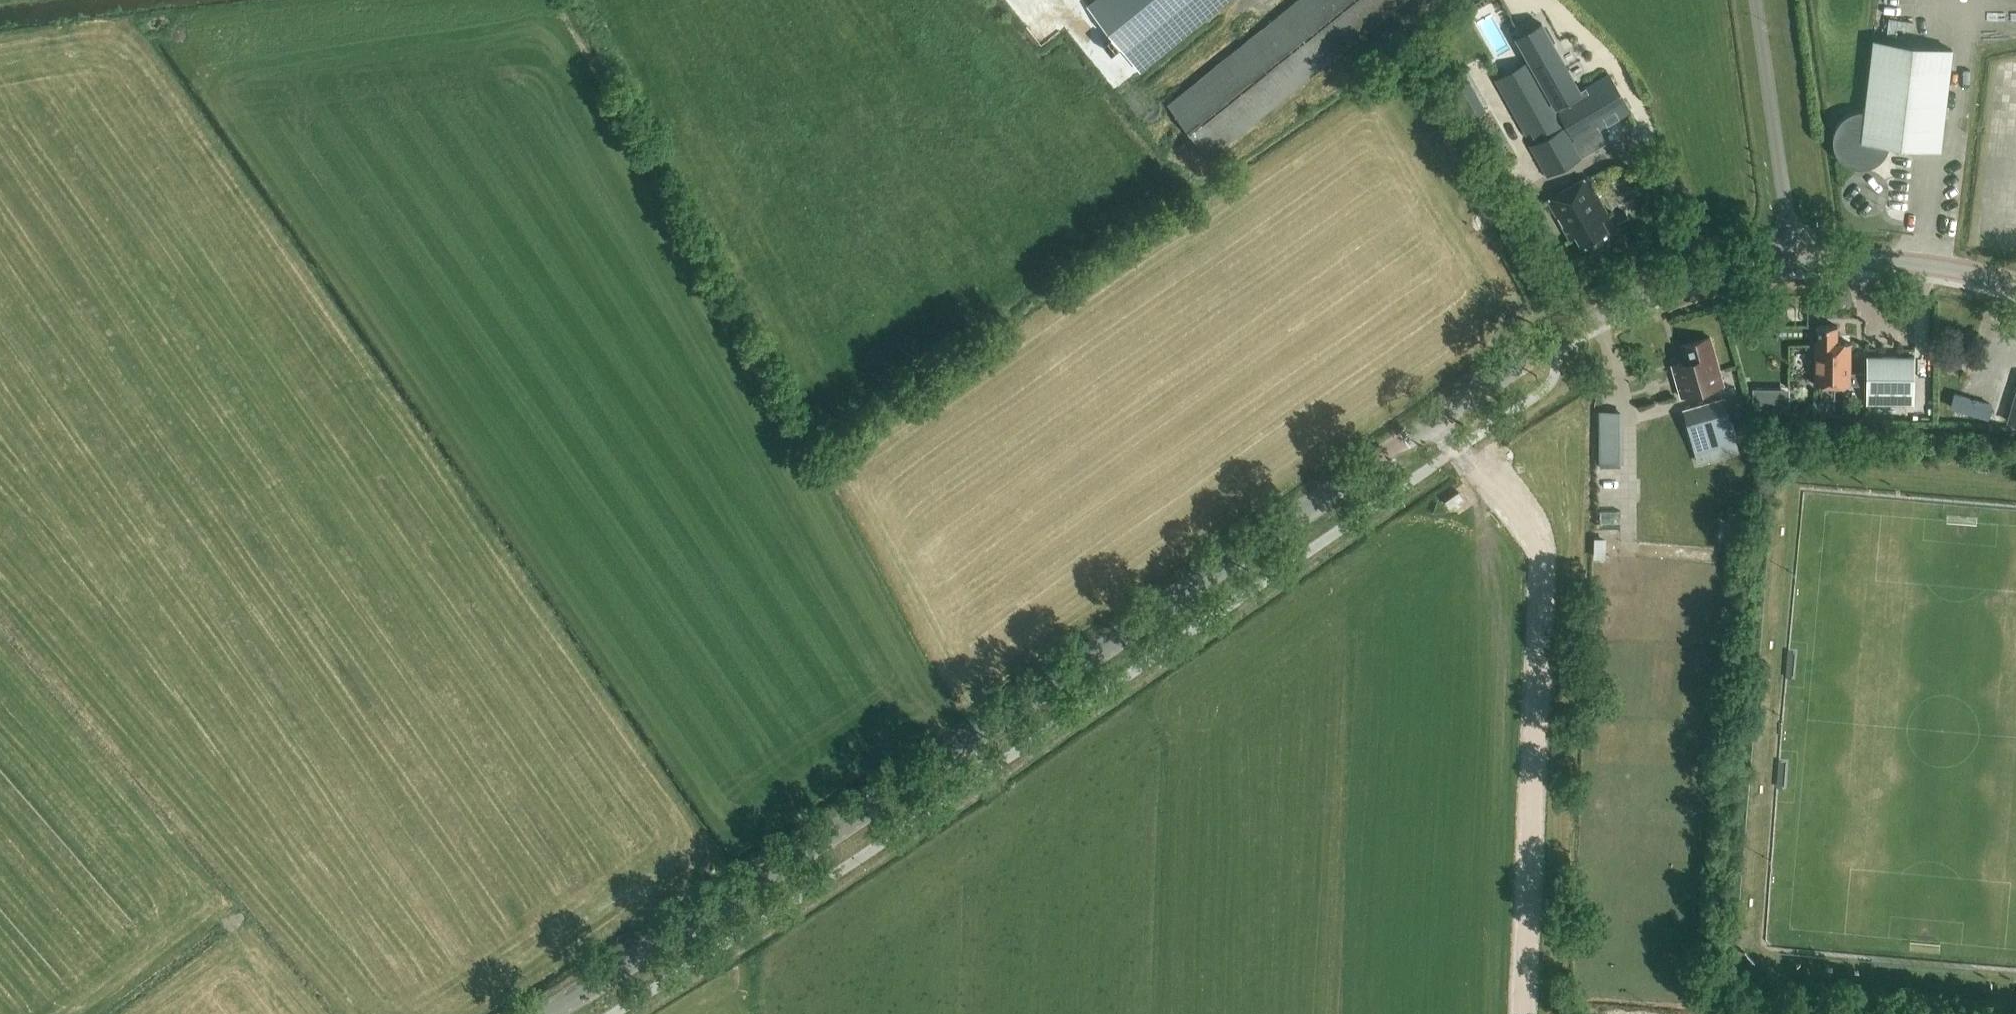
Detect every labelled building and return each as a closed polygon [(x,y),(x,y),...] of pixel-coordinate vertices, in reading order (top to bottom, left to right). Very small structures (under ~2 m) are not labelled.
[(1201,0),(1096,0),(1088,6),(1129,57),(1201,0)] [(1404,0),(1300,0),(1169,106),(1210,157),(1404,0)] [(1580,92),(1544,27),(1518,41),(1523,50),(1489,69),(1547,175),(1606,143),(1598,129),(1629,112),(1608,76),(1580,92)] [(1940,151),(1953,49),(1873,40),(1865,111),(1859,111),(1854,112),(1849,114),(1844,118),(1840,122),(1837,126),(1834,132),(1833,137),(1833,142),(1834,147),(1836,153),(1839,158),(1843,162),(1848,165),(1853,168),(1858,169),(1863,169),(1869,168),(1874,167),(1879,164),(1884,160),(1887,155),(1890,150),(1891,145),(1940,151)] [(1581,55),(1571,60),(1581,79),(1591,74),(1581,55)] [(1613,240),(1602,222),(1607,219),(1585,179),(1548,200),(1571,241),(1576,238),(1586,255),(1613,240)] [(1837,326),(1817,326),(1817,343),(1815,343),(1814,385),(1850,385),(1866,385),(1866,404),(1914,405),(1914,357),(1866,356),(1866,373),(1850,373),(1851,343),(1837,343),(1837,326)] [(1682,346),(1686,362),(1672,366),(1681,397),(1723,385),(1723,383),(1710,338),(1682,346)] [(1946,355),(1943,362),(1947,368),(1953,370),(1959,367),(1962,360),(1958,354),(1952,352),(1946,355)] [(1779,411),(1779,389),(1752,388),(1752,411),(1779,411)] [(2008,422),(2015,424),(2015,396),(2008,422)] [(1739,452),(1730,423),(1724,399),(1683,411),(1698,464),(1739,452)] [(1620,464),(1619,413),(1598,413),(1598,464),(1620,464)] [(1600,523),(1620,523),(1620,512),(1600,512),(1600,523)]
